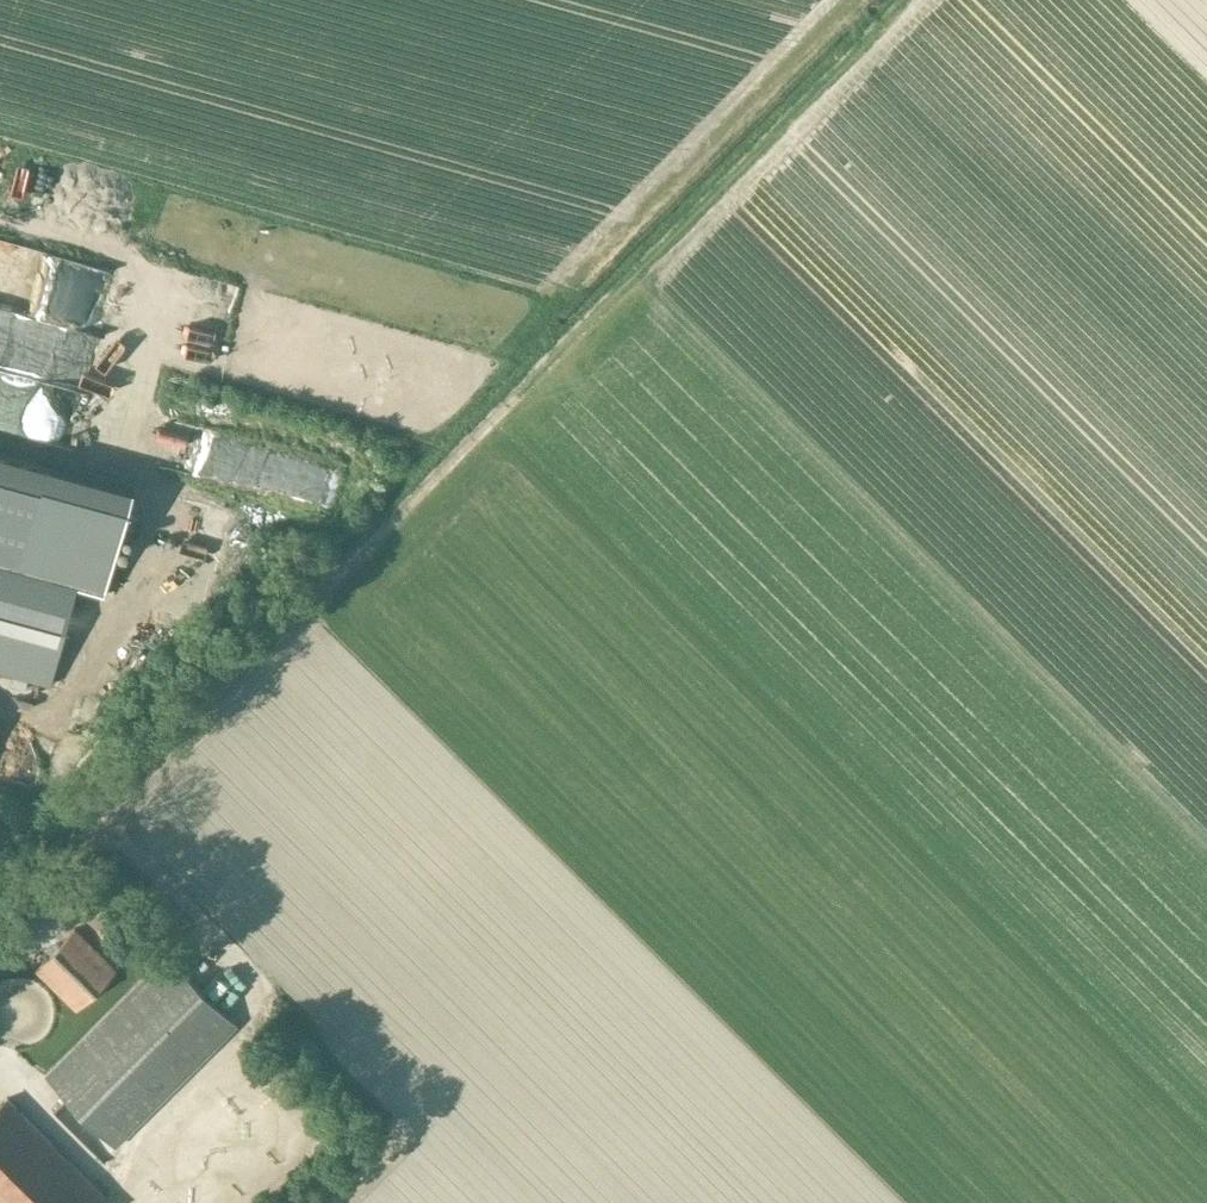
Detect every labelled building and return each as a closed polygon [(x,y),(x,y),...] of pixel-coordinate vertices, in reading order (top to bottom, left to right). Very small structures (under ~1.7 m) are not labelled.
[(23,554),(47,464),(0,451),(0,548),(23,554)] [(50,684),(80,569),(23,554),(0,548),(0,671),(50,684)] [(74,1012),(115,971),(74,929),(32,969),(74,1012)] [(166,955),(44,1076),(115,1147),(236,1026),(166,955)] [(101,1194),(6,1098),(0,1104),(0,1202),(93,1202),(101,1194)]
